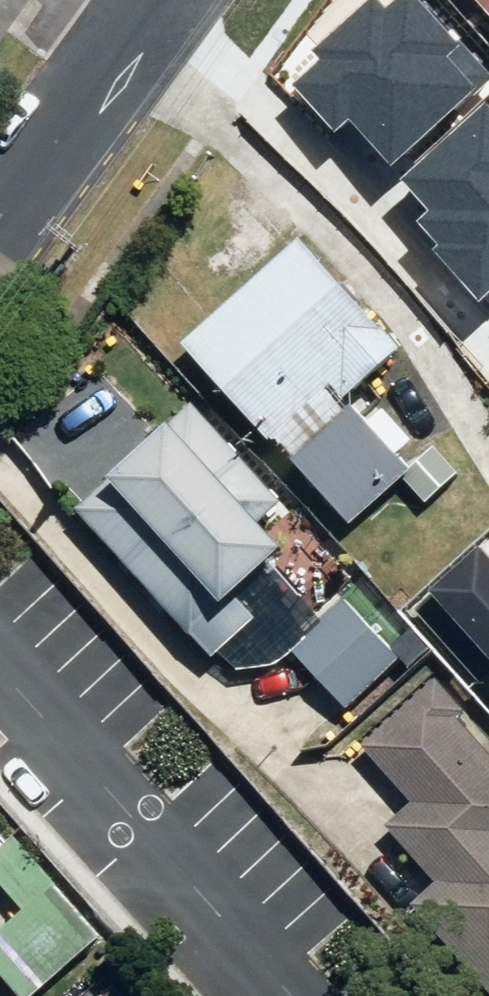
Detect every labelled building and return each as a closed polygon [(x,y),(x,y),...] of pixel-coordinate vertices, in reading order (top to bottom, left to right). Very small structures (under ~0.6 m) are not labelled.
[(388,163),(488,77),(421,0),(397,0),(386,10),(377,0),(375,0),(316,51),(325,61),(295,86),(331,128),(347,115),(388,163)] [(488,21),(488,0),(470,0),(488,21)] [(485,102),(401,175),(433,212),(422,221),(441,243),(433,249),(477,299),(488,289),(488,107),(485,102)] [(297,243),(181,348),(348,530),(409,475),(395,460),(412,445),(380,410),(364,425),(344,404),(398,354),(297,243)] [(185,405),(70,512),(212,662),(293,586),(268,560),(275,554),(251,529),(278,503),(185,405)] [(477,554),(412,610),(435,637),(451,623),(488,667),(488,568),(477,554)] [(343,715),(400,661),(343,600),(285,654),(343,715)] [(359,750),(410,807),(384,829),(434,886),(410,907),(488,995),(488,759),(455,720),(462,715),(435,684),(359,750)] [(14,840),(0,851),(0,887),(22,913),(0,932),(0,980),(14,995),(28,995),(97,937),(14,840)]
